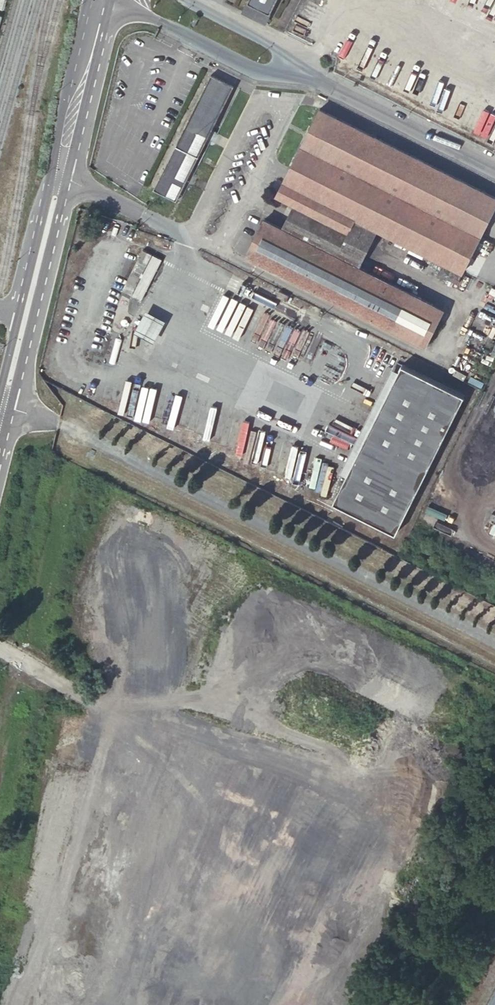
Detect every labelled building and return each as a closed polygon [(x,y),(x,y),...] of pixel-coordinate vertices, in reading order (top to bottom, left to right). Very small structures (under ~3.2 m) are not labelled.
[(271,14),(278,0),(250,0),(249,3),(271,14)] [(234,85),(211,74),(183,130),(192,134),(193,132),(207,139),(234,85)] [(302,146),(480,236),(494,207),(494,198),(320,109),(302,146)] [(192,134),(183,130),(153,189),(176,201),(207,139),(193,132),(192,134)] [(480,236),(302,146),(277,195),(294,204),(348,230),(355,217),(378,228),(377,229),(462,271),(480,236)] [(358,266),(336,255),(348,230),(294,204),(282,229),(264,220),(246,255),(425,345),(443,309),(358,266)] [(358,266),(377,229),(378,228),(355,217),(348,230),(336,255),(358,266)] [(121,289),(141,299),(161,257),(142,247),(121,289)] [(145,307),(134,328),(154,338),(165,317),(145,307)] [(465,395),(402,365),(335,503),(398,534),(465,395)]
